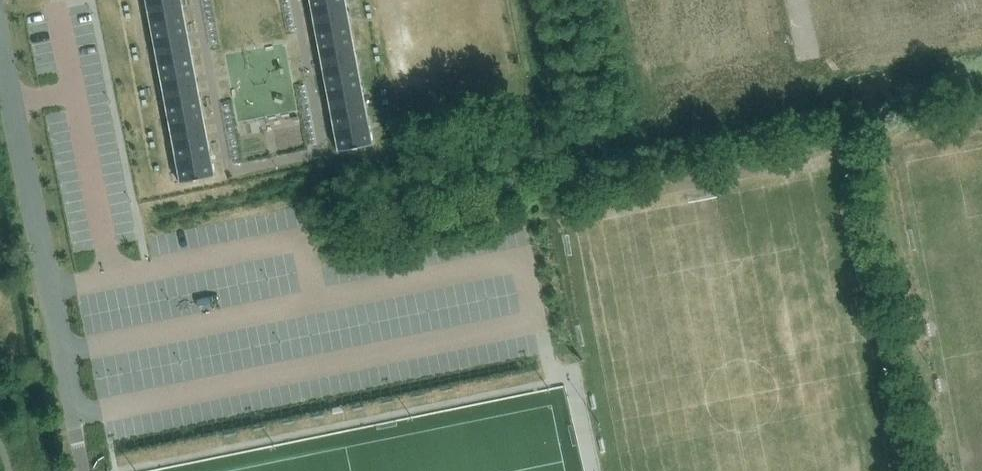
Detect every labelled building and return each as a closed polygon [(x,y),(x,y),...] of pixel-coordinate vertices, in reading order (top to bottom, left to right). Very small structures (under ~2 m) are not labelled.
[(209,150),(182,4),(183,4),(182,0),(146,0),(148,10),(149,10),(177,156),(175,157),(180,182),(215,175),(211,150),(209,150)] [(335,125),(333,125),(338,150),(374,144),(369,118),(368,119),(345,0),(311,0),(335,125)] [(202,10),(205,26),(252,17),(249,1),(202,10)]
